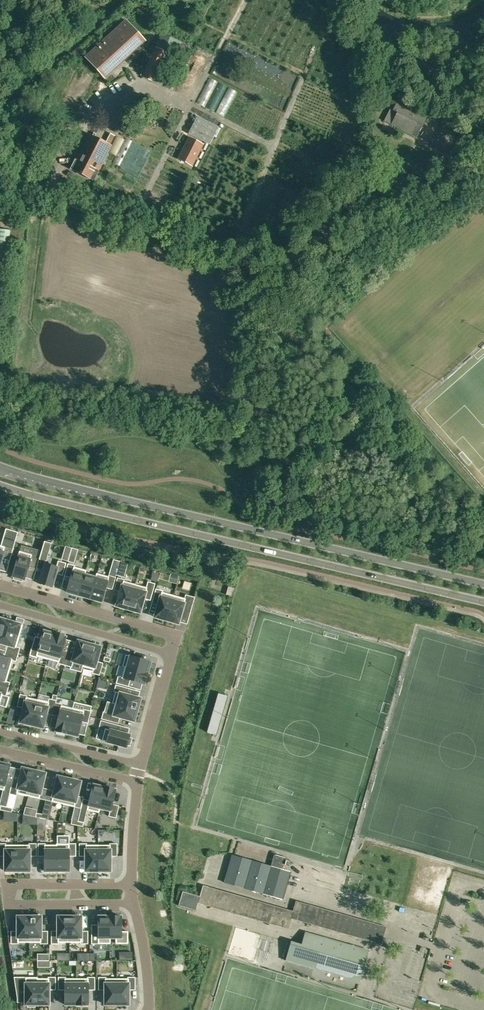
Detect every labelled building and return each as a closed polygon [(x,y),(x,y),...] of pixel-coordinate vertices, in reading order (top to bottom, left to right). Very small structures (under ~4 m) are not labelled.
[(116,30),(131,47),(141,38),(142,39),(142,38),(126,20),(116,30)] [(121,56),(131,47),(116,30),(106,39),(121,56)] [(173,37),(165,54),(154,49),(142,77),(152,82),(161,86),(161,85),(170,89),(174,80),(165,76),(182,41),(173,37)] [(96,48),(111,65),(121,56),(106,39),(96,48)] [(102,75),(102,74),(111,65),(96,48),(85,57),(102,75)] [(204,106),(217,82),(209,78),(196,102),(204,106)] [(214,111),(227,87),(219,83),(206,107),(214,111)] [(224,116),(237,92),(229,88),(216,112),(224,116)] [(417,137),(422,126),(428,114),(398,99),(395,106),(393,104),(384,121),(417,137)] [(210,144),(218,127),(197,116),(188,133),(210,144)] [(94,137),(96,134),(93,133),(92,136),(88,134),(70,169),(94,181),(112,145),(111,145),(116,136),(110,133),(105,143),(94,137)] [(117,135),(109,152),(116,156),(125,139),(117,135)] [(189,137),(182,151),(178,159),(192,166),(203,144),(189,137)] [(125,139),(116,156),(113,163),(120,167),(133,142),(125,138),(125,139)] [(7,255),(10,230),(0,229),(0,255),(7,255)] [(0,546),(0,564),(2,557),(10,560),(15,543),(6,540),(4,547),(0,546)] [(44,541),(39,560),(46,562),(51,543),(44,541)] [(23,579),(25,580),(29,565),(35,567),(38,555),(31,553),(31,554),(19,551),(12,576),(14,577),(13,579),(22,582),(23,579)] [(57,567),(45,563),(39,584),(52,587),(57,567)] [(85,572),(86,573),(86,570),(75,567),(75,566),(68,564),(65,576),(71,577),(67,592),(79,595),(85,572)] [(85,572),(79,595),(90,598),(96,576),(86,573),(85,572)] [(96,576),(90,598),(102,602),(106,587),(112,589),(115,577),(109,575),(108,577),(97,573),(96,576)] [(116,606),(128,609),(135,584),(124,581),(124,580),(117,578),(114,590),(120,592),(116,606)] [(135,584),(128,609),(140,613),(144,599),(150,600),(155,584),(148,582),(146,588),(135,584)] [(228,586),(228,589),(227,592),(226,594),(232,596),(234,588),(228,586)] [(155,617),(166,620),(174,595),(162,592),(163,591),(156,589),(153,601),(159,603),(155,617)] [(185,599),(174,595),(166,620),(178,624),(182,609),(189,611),(192,599),(185,597),(185,599)] [(19,636),(23,625),(0,618),(0,619),(0,631),(19,636)] [(18,655),(20,648),(16,647),(19,636),(0,631),(0,643),(8,645),(6,651),(18,655)] [(37,656),(48,659),(55,634),(43,631),(39,645),(33,643),(30,655),(37,657),(37,656)] [(55,634),(48,659),(58,662),(58,663),(65,665),(68,653),(62,652),(66,637),(55,634)] [(84,664),(89,644),(78,641),(74,655),(68,653),(65,665),(71,667),(73,661),(83,664),(84,664)] [(84,664),(83,664),(82,666),(94,670),(93,673),(99,675),(103,663),(97,662),(101,647),(89,644),(84,664)] [(6,651),(4,657),(0,656),(0,668),(9,671),(12,660),(16,661),(18,655),(6,651)] [(122,666),(125,667),(147,673),(151,662),(125,655),(122,666)] [(125,667),(122,677),(118,676),(116,683),(128,686),(130,680),(144,684),(147,673),(125,667)] [(8,689),(10,683),(6,682),(9,671),(0,668),(0,687),(8,689)] [(114,703),(137,710),(140,698),(126,694),(128,688),(116,685),(114,692),(115,692),(112,703),(114,704),(114,703)] [(32,725),(37,700),(27,697),(27,696),(20,694),(17,706),(23,708),(20,722),(32,725)] [(215,736),(227,698),(218,695),(206,733),(213,735),(215,736)] [(46,713),(52,715),(55,703),(56,700),(49,699),(48,702),(37,700),(32,725),(43,728),(46,713)] [(67,733),(73,708),(62,706),(62,704),(55,703),(52,715),(59,716),(55,731),(57,731),(57,733),(64,735),(65,733),(67,733)] [(134,721),(137,710),(114,703),(114,704),(112,714),(103,712),(102,719),(118,723),(120,717),(134,721)] [(73,708),(67,733),(78,736),(82,722),(88,723),(91,711),(84,709),(83,711),(73,708)] [(130,737),(130,735),(116,731),(118,725),(101,721),(99,727),(105,729),(102,740),(127,747),(127,745),(130,746),(132,738),(130,737)] [(4,790),(10,765),(0,763),(0,789),(4,790)] [(17,793),(28,796),(34,771),(22,768),(19,782),(13,780),(10,794),(17,795),(17,793)] [(45,773),(34,771),(28,796),(45,800),(48,789),(42,788),(45,773)] [(52,801),(63,804),(69,779),(58,776),(54,791),(48,789),(45,800),(52,801)] [(69,779),(63,804),(75,807),(81,782),(69,779)] [(93,785),(87,810),(99,813),(100,808),(104,787),(93,785)] [(100,808),(110,810),(109,816),(116,818),(119,806),(113,804),(116,790),(104,787),(100,808)] [(42,814),(41,818),(46,819),(47,819),(49,820),(51,812),(43,810),(42,814)] [(17,845),(6,845),(6,844),(0,844),(0,856),(5,856),(5,871),(17,871),(17,845)] [(17,845),(17,871),(30,871),(30,856),(36,856),(36,844),(29,844),(29,845),(17,845)] [(44,871),(57,871),(57,845),(56,845),(45,845),(45,844),(38,844),(38,856),(44,856),(44,871)] [(56,844),(56,845),(57,845),(57,871),(69,871),(69,856),(76,856),(76,844),(56,844)] [(98,871),(98,845),(87,845),(87,844),(79,844),(79,856),(86,856),(86,871),(98,871)] [(98,845),(98,871),(111,871),(110,856),(117,856),(117,844),(110,844),(110,845),(98,845)] [(270,866),(232,855),(224,882),(282,899),(290,872),(282,870),(283,865),(285,865),(287,857),(274,854),(270,866)] [(203,885),(200,896),(182,891),(178,906),(196,910),(198,903),(288,929),(291,919),(336,932),(341,914),(296,901),(293,911),(203,885)] [(29,916),(29,942),(40,942),(40,943),(47,943),(47,931),(41,931),(41,916),(39,916),(39,914),(33,914),(33,916),(29,916)] [(341,914),(336,932),(381,945),(386,927),(341,914)] [(29,942),(29,916),(18,916),(17,931),(11,931),(11,943),(18,943),(18,942),(29,942)] [(70,942),(70,916),(58,916),(58,931),(51,931),(51,943),(59,943),(59,942),(70,942)] [(70,916),(70,942),(81,942),(81,944),(88,944),(88,931),(81,931),(81,916),(70,916)] [(110,938),(110,916),(98,916),(98,931),(92,931),(92,944),(110,944),(110,938)] [(122,916),(110,916),(110,938),(116,938),(116,944),(128,944),(128,931),(122,931),(122,916)] [(292,941),(286,960),(315,969),(316,965),(353,976),(360,978),(359,977),(361,970),(363,971),(368,950),(305,932),(301,944),(292,941)] [(35,1004),(37,1004),(37,978),(38,978),(38,977),(19,977),(19,990),(26,990),(25,1004),(27,1004),(27,1007),(35,1007),(35,1004)] [(37,978),(37,1004),(49,1004),(49,990),(55,990),(55,977),(48,977),(48,979),(38,978),(37,978)] [(77,1005),(76,978),(66,978),(66,977),(58,977),(58,990),(65,990),(65,1005),(77,1005)] [(87,978),(76,978),(77,1005),(88,1004),(88,990),(95,990),(95,977),(88,977),(87,978)] [(105,1005),(117,1004),(117,978),(106,978),(106,977),(99,977),(99,990),(105,990),(105,1005)] [(128,978),(117,978),(117,1004),(129,1004),(129,990),(135,990),(135,977),(128,977),(128,978)]
